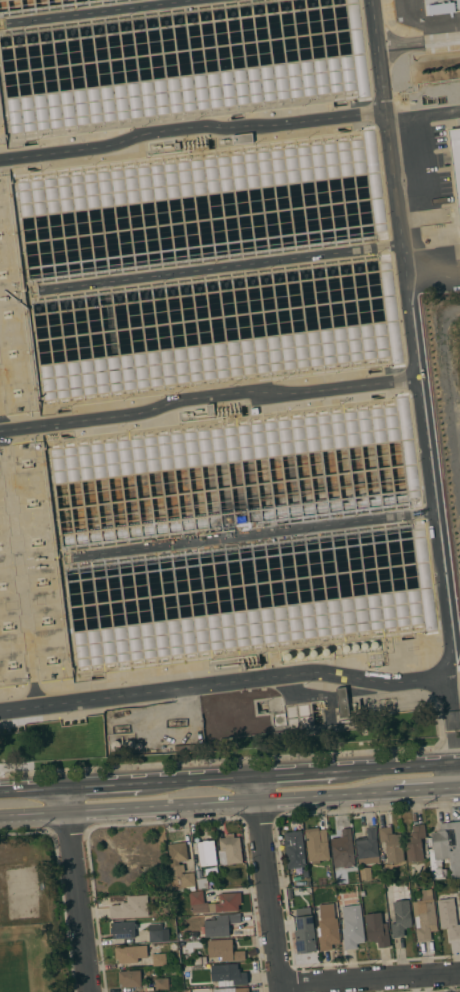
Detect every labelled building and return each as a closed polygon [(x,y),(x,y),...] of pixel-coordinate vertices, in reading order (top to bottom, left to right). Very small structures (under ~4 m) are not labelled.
[(435,4),(427,5),(428,14),(459,10),(459,0),(435,0),(435,4)] [(447,129),(459,127),(459,230),(447,129)] [(252,133),(253,142),(233,144),(232,135),(252,133)] [(349,716),(340,717),(336,688),(345,687),(349,716)] [(439,823),(459,820),(459,877),(452,878),(451,865),(450,865),(449,858),(441,859),(442,867),(441,867),(442,877),(441,877),(441,878),(432,879),(427,837),(432,837),(431,832),(437,832),(436,830),(440,830),(439,823)] [(408,861),(404,834),(410,834),(410,832),(413,832),(412,825),(424,824),(425,837),(421,838),(424,859),(408,861)] [(379,862),(358,865),(355,841),(367,839),(366,827),(375,826),(379,862)] [(404,861),(388,863),(385,841),(380,842),(378,828),(391,826),(392,834),(395,833),(395,834),(400,834),(404,861)] [(304,829),(318,827),(319,830),(326,829),(329,859),(319,860),(320,863),(312,864),(311,861),(308,861),(304,829)] [(355,865),(334,868),(330,838),(339,837),(340,836),(342,836),(341,828),(350,828),(355,865)] [(306,866),(287,869),(284,841),(285,841),(284,832),(301,830),(306,866)] [(219,838),(225,837),(224,834),(233,833),(234,837),(239,837),(242,862),(220,865),(218,850),(220,850),(219,838)] [(217,864),(200,866),(197,842),(203,841),(202,840),(208,840),(208,841),(214,840),(217,864)] [(188,860),(178,861),(179,865),(183,864),(184,871),(182,872),(182,873),(193,872),(195,886),(194,886),(195,889),(180,891),(180,887),(181,887),(180,877),(172,878),(168,844),(185,842),(188,860)] [(372,880),(361,881),(359,868),(370,866),(372,880)] [(198,889),(197,878),(207,877),(208,888),(198,889)] [(437,930),(430,931),(431,940),(417,942),(412,902),(416,901),(416,900),(422,900),(421,890),(431,888),(432,899),(433,898),(437,930)] [(219,903),(219,893),(240,892),(241,904),(238,904),(238,910),(191,913),(191,905),(190,905),(188,892),(202,891),(204,902),(207,902),(207,903),(219,903)] [(147,895),(148,916),(110,918),(109,906),(121,905),(121,902),(127,902),(127,896),(147,895)] [(457,924),(459,924),(459,938),(449,939),(447,927),(440,928),(437,900),(453,897),(457,924)] [(412,926),(406,927),(406,928),(403,929),(404,936),(392,937),(390,923),(395,923),(393,901),(409,899),(412,926)] [(317,928),(319,927),(318,920),(320,920),(318,904),(333,903),(335,918),(337,918),(340,941),(339,941),(339,943),(331,944),(332,949),(320,951),(318,936),(317,928)] [(364,942),(356,943),(356,948),(344,949),(342,928),(344,928),(341,906),(360,904),(364,942)] [(316,951),(297,953),(296,945),(294,945),(294,942),(295,942),(294,930),(295,930),(293,917),(297,917),(296,911),(303,911),(303,916),(312,915),(316,951)] [(384,935),(388,934),(390,946),(378,947),(377,942),(375,942),(374,941),(368,941),(365,914),(381,912),(384,935)] [(229,930),(229,936),(205,937),(204,920),(216,919),(216,915),(240,914),(240,922),(228,923),(229,925),(230,925),(230,930),(229,930)] [(113,939),(113,934),(111,934),(110,928),(112,927),(112,922),(120,922),(120,921),(123,920),(123,922),(134,921),(135,937),(113,939)] [(168,928),(169,940),(149,941),(149,929),(150,929),(150,924),(162,923),(162,929),(168,928)] [(207,940),(232,938),(232,951),(244,950),(245,959),(222,961),(222,962),(209,963),(209,957),(208,957),(207,940)] [(146,945),(147,957),(138,958),(138,962),(118,963),(118,959),(115,959),(115,947),(146,945)] [(152,954),(166,953),(166,965),(153,966),(152,954)] [(206,956),(206,963),(194,964),(194,957),(206,956)] [(210,965),(237,963),(237,968),(239,968),(239,972),(246,972),(247,984),(234,984),(234,985),(218,986),(218,980),(211,981),(210,965)] [(141,986),(122,987),(122,983),(118,983),(118,971),(126,971),(126,970),(129,969),(129,971),(140,970),(141,986)] [(169,978),(170,989),(155,990),(155,978),(169,978)]
